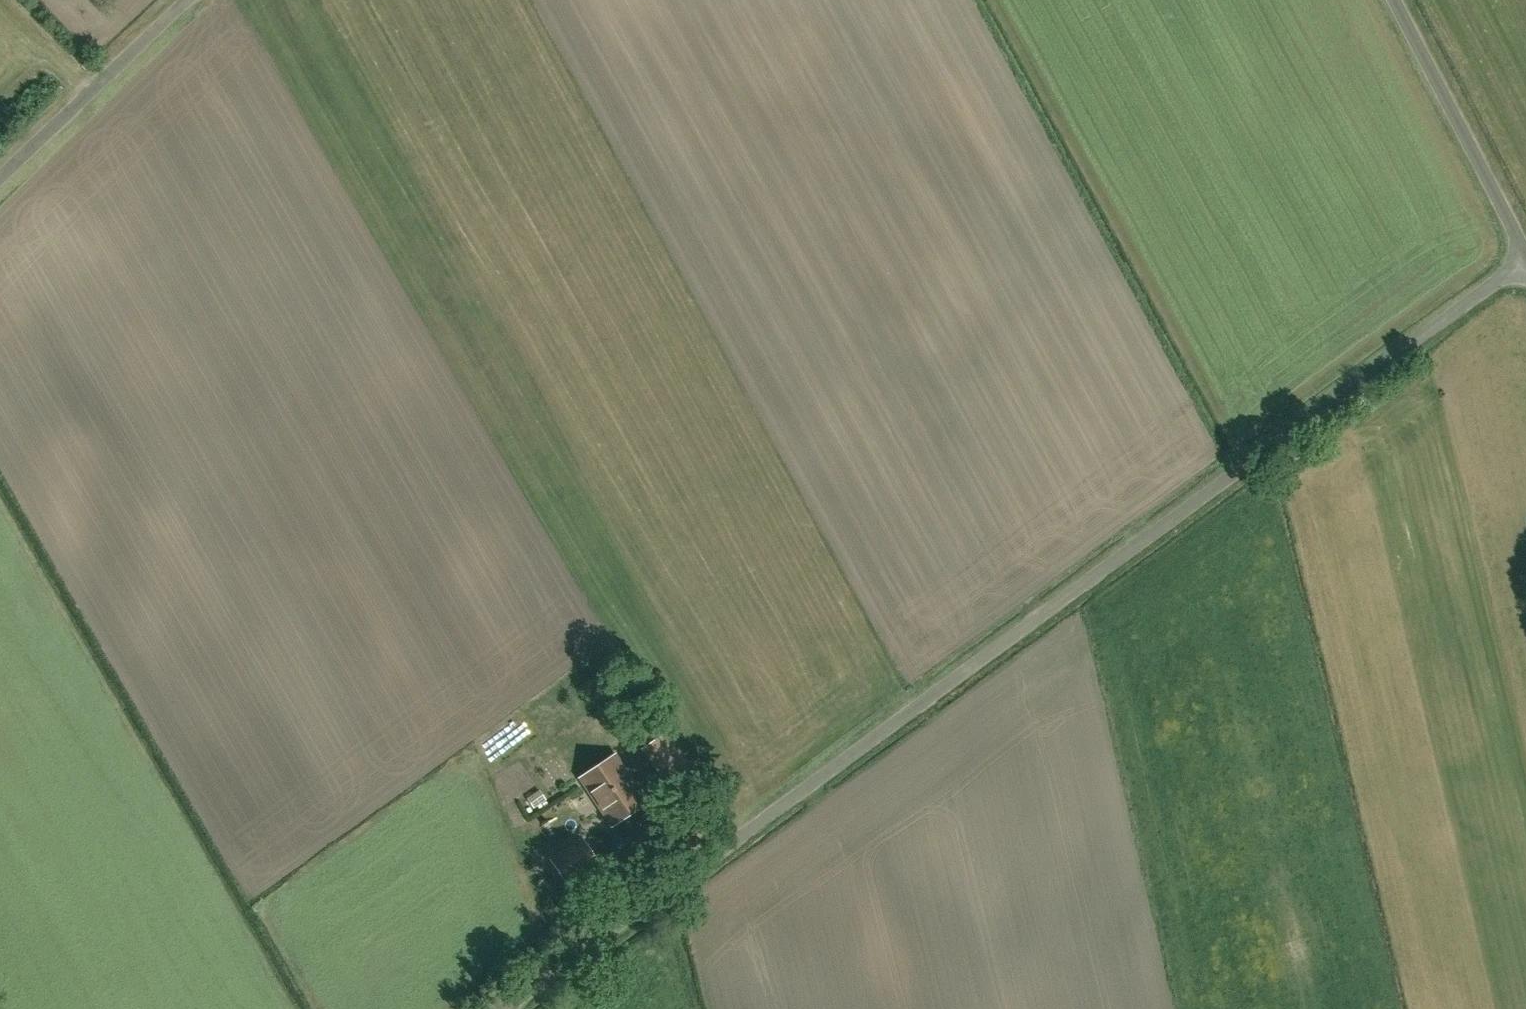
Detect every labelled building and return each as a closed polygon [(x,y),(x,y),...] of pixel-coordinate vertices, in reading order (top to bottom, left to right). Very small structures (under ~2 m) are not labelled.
[(582,778),(610,819),(613,824),(646,802),(615,755),(582,778)] [(671,779),(676,787),(694,775),(689,767),(671,779)] [(582,838),(551,859),(568,884),(599,863),(582,838)]
